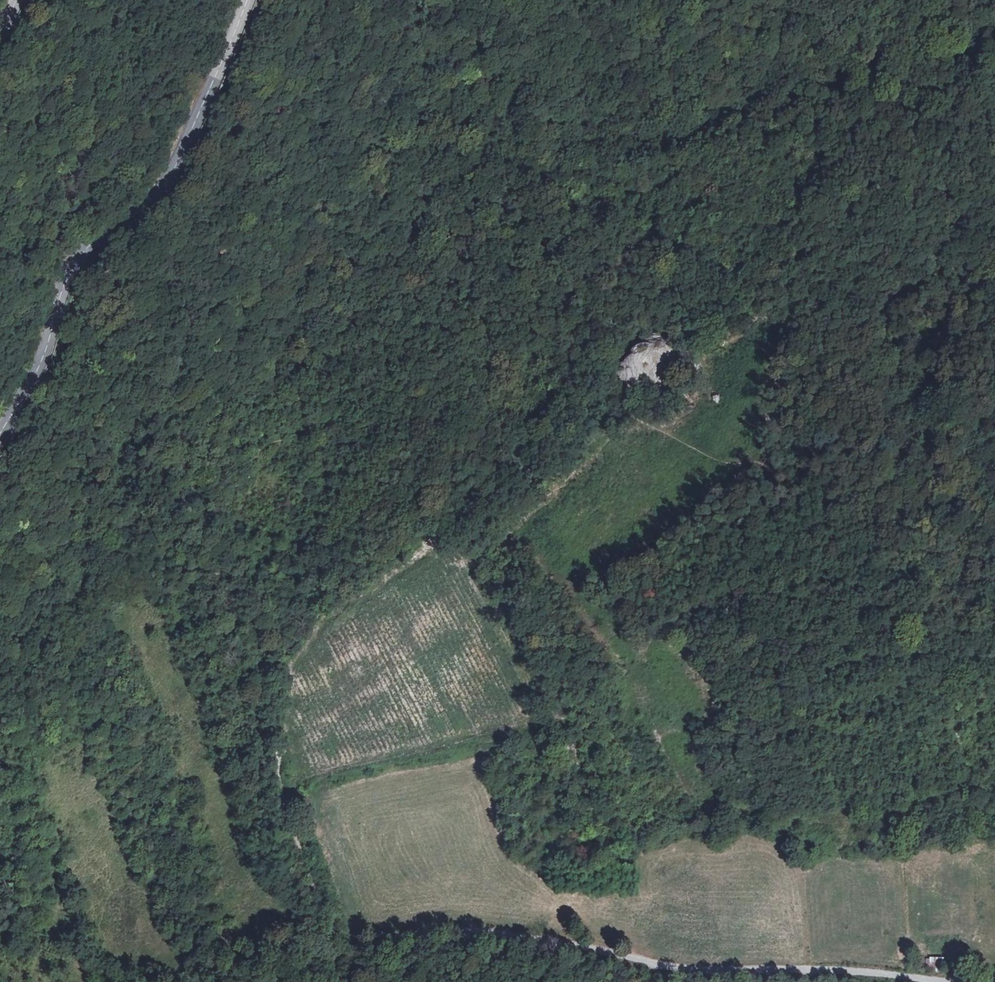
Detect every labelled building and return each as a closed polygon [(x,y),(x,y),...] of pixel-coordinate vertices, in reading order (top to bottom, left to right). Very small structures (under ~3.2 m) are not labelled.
[(945,957),(927,956),(927,968),(945,968),(945,957)]
